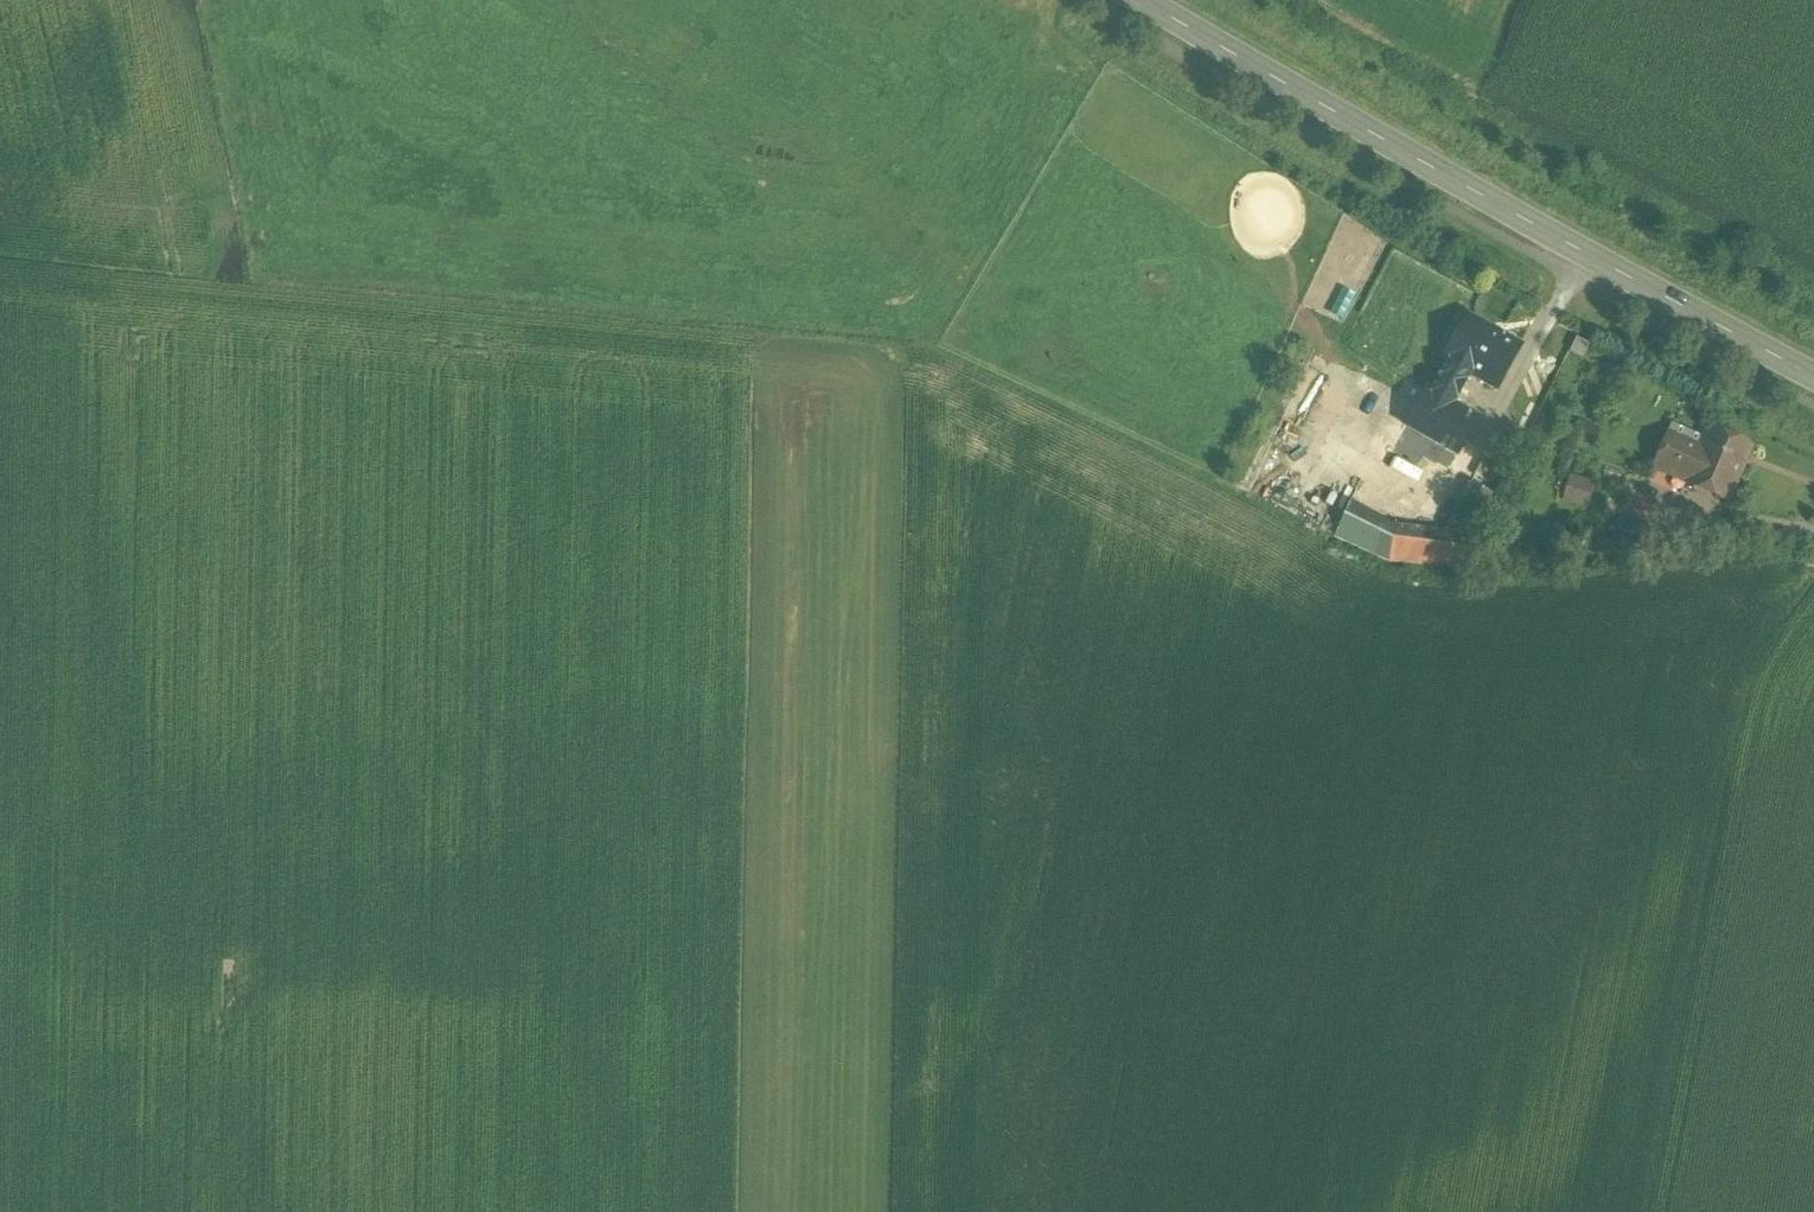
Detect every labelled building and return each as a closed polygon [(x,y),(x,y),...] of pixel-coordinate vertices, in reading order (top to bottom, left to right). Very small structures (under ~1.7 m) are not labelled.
[(1520,346),(1463,318),(1456,315),(1416,400),(1409,398),(1385,446),(1490,498),(1507,465),(1463,443),(1473,422),(1448,410),(1462,382),(1494,398),(1520,346)] [(1757,441),(1706,416),(1690,448),(1661,434),(1644,468),(1724,508),(1757,441)] [(1364,497),(1347,533),(1440,576),(1449,557),(1469,566),(1486,530),(1465,521),(1456,540),(1364,497)]
